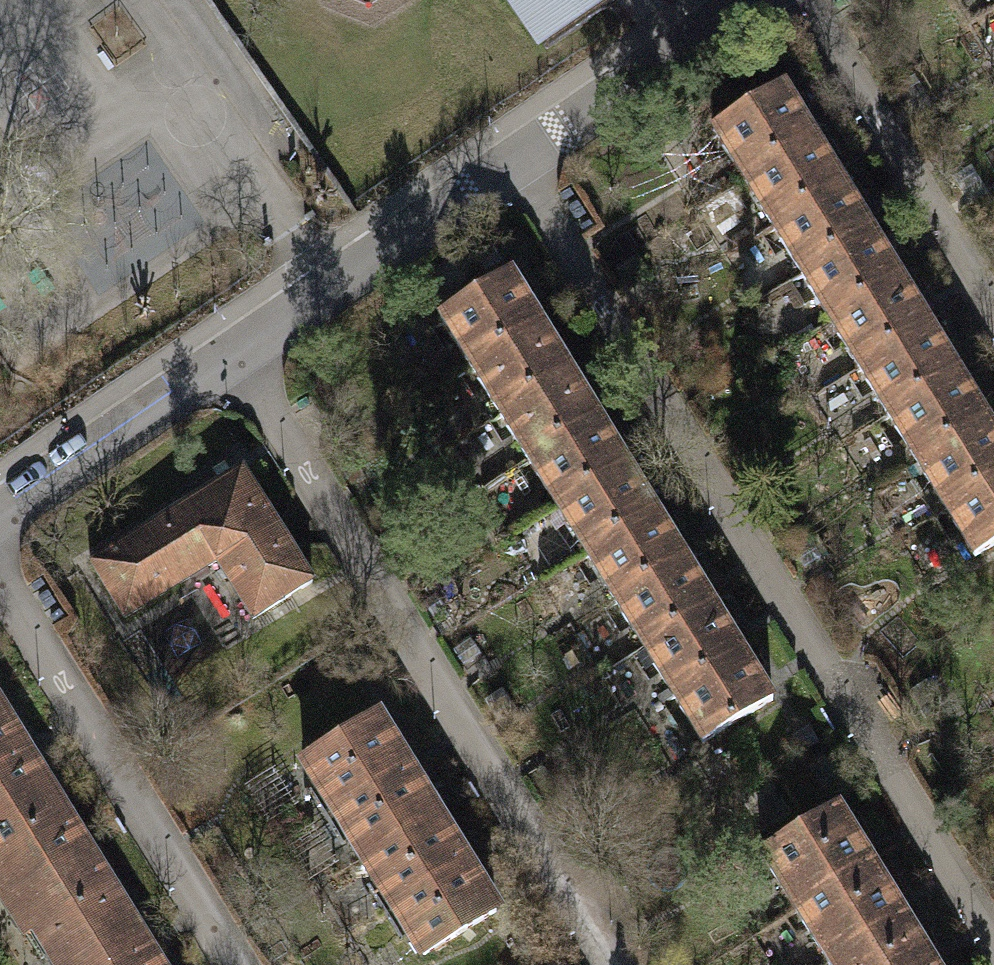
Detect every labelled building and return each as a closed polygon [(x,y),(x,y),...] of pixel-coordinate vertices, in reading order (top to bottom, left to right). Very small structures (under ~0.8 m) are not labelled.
[(537,50),(605,0),(504,0),(537,50)] [(775,88),(705,130),(734,177),(804,135),(775,88)] [(804,135),(734,177),(763,225),(833,183),(804,135)] [(833,183),(763,225),(791,272),(861,230),(833,183)] [(861,230),(791,272),(820,320),(890,277),(861,230)] [(501,274),(431,318),(460,365),(530,321),(501,274)] [(890,277),(820,320),(849,367),(919,325),(890,277)] [(530,321),(460,365),(489,412),(560,368),(530,321)] [(919,325),(849,367),(878,414),(948,372),(919,325)] [(560,368),(489,412),(518,458),(589,415),(560,368)] [(948,372),(878,414),(906,462),(976,420),(948,372)] [(589,415),(518,458),(548,505),(618,462),(589,415)] [(906,462),(935,509),(993,474),(993,449),(976,420),(906,462)] [(618,462),(548,505),(577,552),(647,509),(618,462)] [(233,468),(82,560),(116,616),(208,559),(243,617),(302,580),(233,468)] [(935,509),(964,557),(993,539),(993,474),(935,509)] [(647,509),(577,552),(606,599),(677,555),(647,509)] [(677,555),(606,599),(635,646),(706,602),(677,555)] [(706,602),(635,646),(665,693),(735,649),(706,602)] [(735,649),(665,693),(694,740),(764,696),(735,649)] [(366,716),(296,760),(326,808),(396,764),(366,716)] [(17,747),(0,719),(0,757),(17,747)] [(0,757),(0,894),(77,847),(17,747),(0,757)] [(396,764),(326,808),(356,856),(426,813),(396,764)] [(864,858),(832,805),(753,852),(785,906),(864,858)] [(426,813),(356,856),(386,904),(456,861),(426,813)] [(0,894),(0,903),(38,964),(108,964),(138,947),(77,847),(0,894)] [(897,912),(864,858),(785,906),(818,959),(897,912)] [(456,861),(386,904),(417,952),(486,909),(456,861)] [(897,912),(818,959),(821,964),(929,964),(897,912)] [(108,964),(148,964),(138,947),(108,964)]
